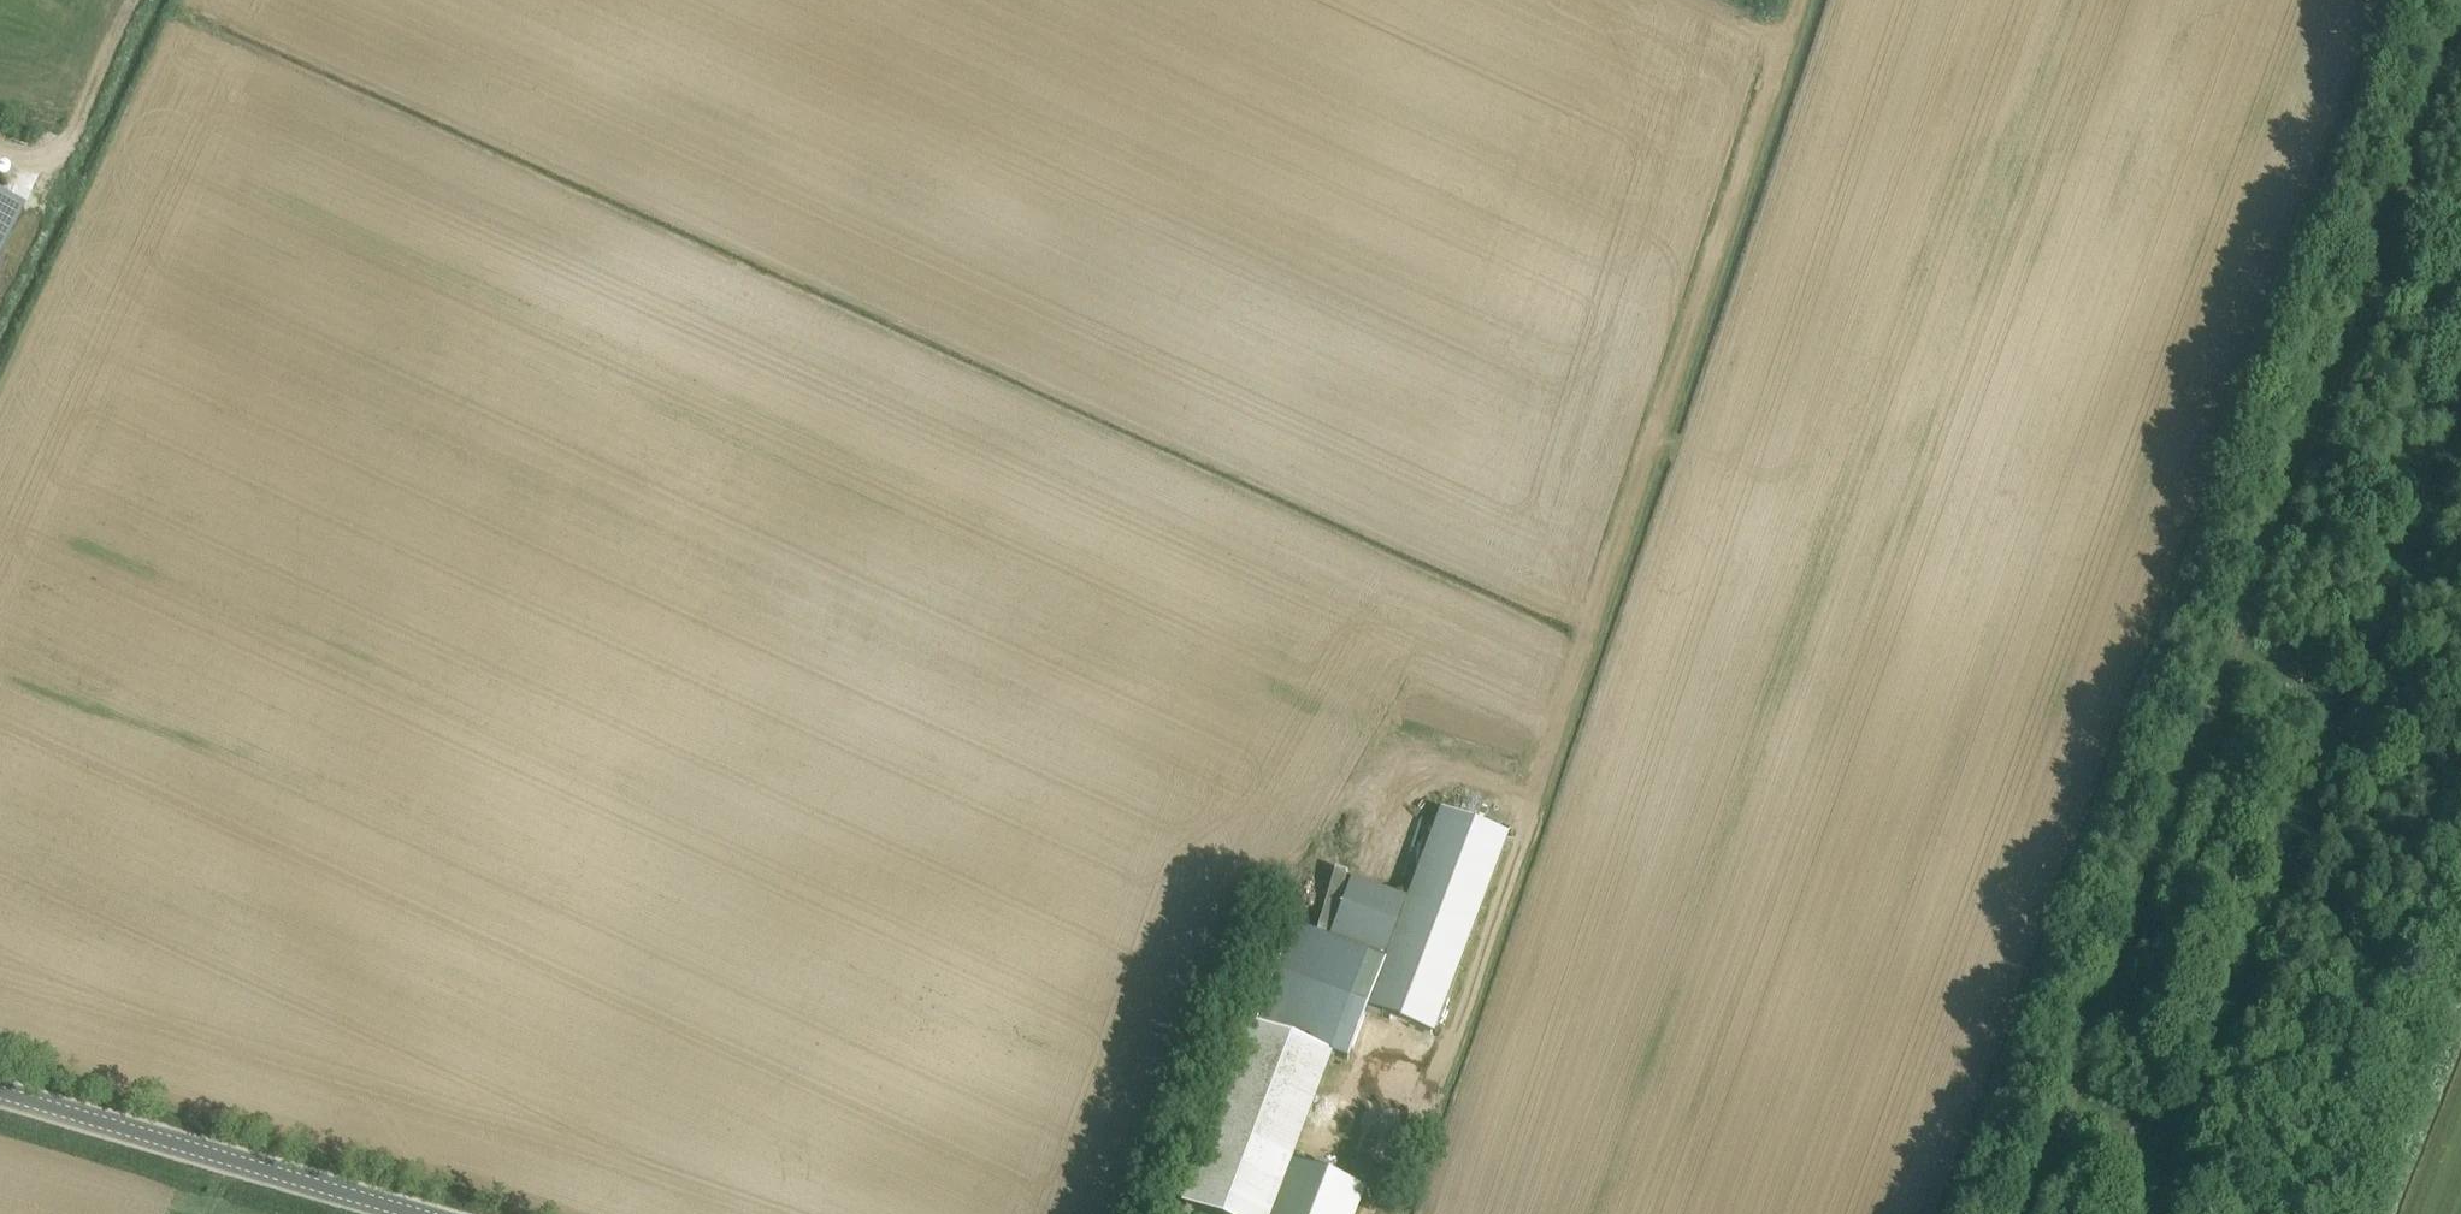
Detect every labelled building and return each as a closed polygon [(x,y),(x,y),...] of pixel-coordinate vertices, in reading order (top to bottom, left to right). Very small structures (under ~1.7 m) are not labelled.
[(24,205),(0,193),(0,255),(24,205)] [(1185,1206),(1207,1213),(1271,1213),(1290,1162),(1292,1163),(1332,1055),(1347,1061),(1366,1011),(1430,1035),(1431,1033),(1459,960),(1506,838),(1442,813),(1422,867),(1409,900),(1384,963),(1380,961),(1327,941),(1293,928),(1185,1206)] [(1363,1190),(1292,1163),(1290,1162),(1271,1213),(1354,1213),(1363,1190)]
